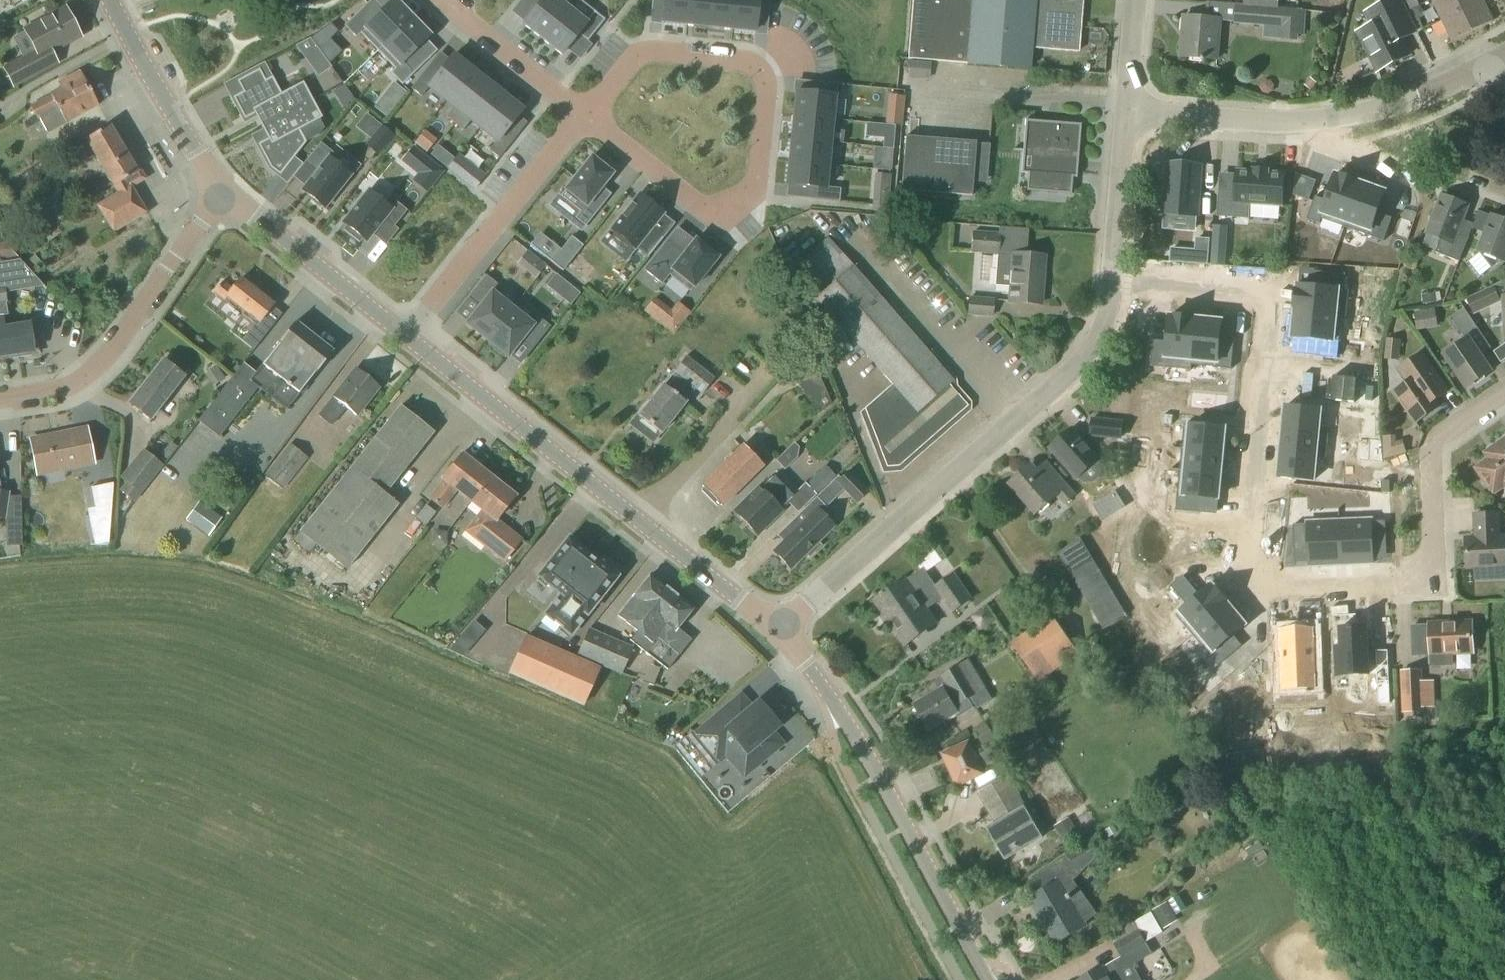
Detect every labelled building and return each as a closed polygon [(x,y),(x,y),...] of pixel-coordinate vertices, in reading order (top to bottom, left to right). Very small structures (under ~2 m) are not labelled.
[(345,25),(356,36),(361,31),(378,50),(413,16),(397,0),(393,0),(384,9),(375,0),(370,0),(345,25)] [(567,7),(559,0),(540,0),(521,23),(541,39),(567,7)] [(686,25),(688,0),(652,0),(652,1),(664,3),(662,22),(686,25)] [(686,25),(710,27),(712,0),(688,0),(686,25)] [(710,27),(734,30),(737,0),(712,0),(710,27)] [(734,30),(755,32),(757,12),(769,13),(770,0),(737,0),(734,30)] [(973,0),(912,0),(908,59),(968,64),(972,8),(973,0)] [(1081,0),(1035,0),(1035,2),(1013,0),(1012,11),(972,8),(968,64),(1030,69),(1031,49),(1077,53),(1079,33),(1080,33),(1081,27),(1079,27),(1081,0)] [(1297,0),(1244,0),(1243,5),(1296,10),(1297,9),(1297,0)] [(1408,57),(1410,56),(1402,40),(1416,33),(1399,0),(1391,0),(1365,13),(1371,26),(1357,33),(1377,72),(1408,57)] [(1419,6),(1417,0),(1406,0),(1405,0),(1410,10),(1412,9),(1419,6)] [(1483,0),(1432,0),(1442,20),(1483,0)] [(1452,42),(1493,22),(1483,0),(1442,20),(1452,42)] [(1296,10),(1243,5),(1207,2),(1205,19),(1184,17),(1181,57),(1217,60),(1220,22),(1234,22),(1234,24),(1265,27),(1265,33),(1304,36),(1306,11),(1297,9),(1296,10)] [(1417,19),(1420,18),(1423,10),(1420,5),(1419,6),(1412,9),(1417,19)] [(586,22),(567,7),(541,39),(561,56),(578,34),(587,41),(604,20),(594,12),(586,22)] [(39,58),(80,36),(66,9),(25,31),(39,58)] [(413,16),(378,50),(396,68),(392,72),(403,84),(432,57),(421,46),(431,35),(413,16)] [(310,38),(318,50),(329,40),(337,32),(329,24),(310,38)] [(318,78),(331,68),(318,50),(310,38),(295,46),(318,78)] [(445,100),(470,69),(453,55),(437,75),(427,68),(411,89),(421,97),(429,87),(445,100)] [(13,86),(35,75),(26,58),(4,69),(13,86)] [(916,76),(936,76),(936,68),(916,68),(916,76)] [(455,124),(487,83),(470,69),(445,100),(454,107),(446,117),(455,124)] [(243,92),(233,97),(245,119),(254,114),(262,128),(312,102),(302,84),(281,95),(272,78),(265,81),(259,70),(237,81),(243,92)] [(47,133),(98,106),(79,71),(58,83),(61,89),(30,106),(37,120),(39,119),(47,133)] [(796,92),(793,115),(833,119),(835,98),(841,98),(843,85),(816,82),(815,94),(796,92)] [(487,83),(455,124),(463,130),(471,121),(479,128),(504,96),(487,83)] [(343,85),(333,93),(343,106),(353,100),(343,85)] [(402,97),(390,88),(382,98),(394,107),(402,97)] [(522,110),(504,96),(479,128),(496,141),(488,150),(499,159),(515,138),(506,131),(522,110)] [(269,140),(259,145),(271,168),(279,175),(304,143),(298,131),(321,119),(312,102),(262,128),(269,140)] [(902,125),(903,115),(886,114),(885,124),(902,125)] [(791,139),(830,142),(843,144),(844,131),(831,130),(833,119),(793,115),(792,124),(791,139)] [(1081,125),(1025,120),(1023,151),(1030,151),(1027,192),(1071,195),(1072,177),(1077,178),(1081,125)] [(147,179),(114,124),(110,126),(110,125),(85,140),(114,187),(117,192),(95,205),(112,234),(148,213),(132,188),(147,179)] [(895,126),(886,125),(885,139),(894,140),(895,126)] [(386,147),(394,137),(381,127),(373,137),(386,147)] [(971,197),(976,142),(903,136),(899,191),(971,197)] [(789,161),(828,165),(830,142),(791,139),(789,161)] [(304,162),(315,171),(299,191),(324,211),(353,175),(331,158),(334,154),(320,143),(304,162)] [(875,148),(874,158),(891,159),(892,149),(875,148)] [(613,174),(591,156),(559,196),(579,212),(575,217),(586,226),(610,195),(602,188),(613,174)] [(826,188),(828,165),(789,161),(786,185),(811,187),(810,199),(839,202),(840,189),(826,188)] [(430,162),(418,177),(429,187),(442,172),(430,162)] [(1204,164),(1164,164),(1163,220),(1204,220),(1204,164)] [(468,167),(465,181),(486,186),(489,172),(468,167)] [(1281,206),(1281,207),(1282,207),(1284,174),(1283,174),(1268,173),(1268,171),(1253,170),(1253,172),(1238,171),(1237,171),(1236,192),(1220,191),(1218,216),(1249,219),(1250,204),(1281,206)] [(1293,196),(1308,201),(1311,194),(1315,182),(1296,175),(1293,196)] [(1346,227),(1362,183),(1337,175),(1328,200),(1311,194),(1308,201),(1300,221),(1318,228),(1322,218),(1346,227)] [(1362,183),(1346,227),(1371,235),(1387,241),(1395,219),(1378,214),(1386,192),(1362,183)] [(361,239),(364,241),(383,219),(392,228),(406,211),(389,197),(383,203),(369,191),(342,224),(345,226),(342,230),(357,243),(361,239)] [(889,195),(874,194),(873,206),(888,207),(889,195)] [(639,195),(611,230),(635,248),(636,247),(648,257),(663,239),(650,229),(662,214),(639,195)] [(1474,225),(1463,220),(1468,206),(1442,196),(1426,234),(1441,239),(1435,253),(1459,262),(1472,229),(1474,225)] [(895,201),(895,208),(894,219),(909,220),(911,202),(895,201)] [(1472,229),(1485,234),(1478,252),(1480,252),(1493,268),(1502,261),(1504,262),(1504,220),(1492,215),(1492,216),(1479,211),(1474,225),(1472,229)] [(1211,246),(1225,247),(1227,228),(1212,227),(1211,246)] [(1045,256),(1027,255),(1029,230),(1000,228),(1000,233),(972,231),(970,253),(997,255),(995,285),(1009,287),(1008,302),(1041,304),(1045,256)] [(571,237),(560,250),(551,262),(562,271),(582,246),(571,237)] [(1208,265),(1210,240),(1196,239),(1195,250),(1194,264),(1208,265)] [(602,248),(619,264),(626,257),(608,240),(602,248)] [(674,252),(663,244),(643,270),(662,285),(669,275),(690,292),(718,258),(695,240),(693,242),(693,243),(685,253),(678,248),(674,252)] [(927,352),(830,242),(795,274),(852,339),(848,342),(842,335),(831,345),(846,361),(860,349),(892,384),(860,413),(883,473),(901,472),(971,411),(971,402),(957,386),(956,379),(934,353),(927,352)] [(18,258),(4,243),(0,243),(0,259),(18,258)] [(1419,245),(1411,247),(1414,259),(1422,256),(1419,245)] [(6,292),(43,287),(19,260),(0,263),(0,357),(34,352),(30,324),(6,328),(4,316),(8,315),(6,302),(7,302),(6,292)] [(546,266),(541,263),(531,275),(536,279),(546,266)] [(1298,287),(1296,311),(1340,315),(1346,316),(1348,292),(1344,291),(1345,275),(1315,273),(1314,289),(1298,287)] [(486,340),(512,308),(492,292),(498,285),(486,276),(468,298),(477,305),(477,310),(466,324),(486,340)] [(260,322),(272,306),(273,305),(240,279),(232,289),(222,281),(213,293),(224,301),(227,298),(244,311),(241,315),(254,325),(248,333),(235,324),(229,332),(242,341),(253,351),(270,330),(260,322)] [(579,294),(570,286),(561,297),(570,305),(579,294)] [(1494,286),(1466,299),(1474,316),(1501,302),(1494,286)] [(1435,292),(1421,294),(1423,305),(1437,302),(1437,301),(1436,293),(1435,292)] [(993,318),(994,299),(968,297),(967,316),(993,318)] [(523,342),(532,350),(550,327),(537,317),(531,324),(512,308),(486,340),(507,357),(519,343),(523,342)] [(1340,315),(1296,311),(1294,335),(1321,338),(1320,356),(1342,358),(1344,340),(1338,339),(1340,315)] [(1465,339),(1479,330),(1466,311),(1452,320),(1465,339)] [(1191,370),(1191,366),(1195,319),(1171,316),(1169,342),(1153,341),(1151,367),(1191,370)] [(1195,319),(1191,366),(1233,370),(1235,340),(1218,338),(1219,321),(1195,319)] [(316,373),(333,351),(295,322),(279,342),(275,339),(251,369),(243,363),(198,421),(219,438),(257,388),(286,411),(315,372),(316,373)] [(1467,388),(1491,372),(1468,339),(1444,355),(1467,388)] [(1416,424),(1440,407),(1435,401),(1447,392),(1422,354),(1398,369),(1408,382),(1394,392),(1416,424)] [(701,395),(714,378),(686,356),(663,385),(663,384),(639,415),(637,413),(627,425),(653,444),(661,434),(686,403),(685,402),(695,390),(701,395)] [(819,414),(831,403),(810,356),(789,376),(819,414)] [(150,420),(158,410),(184,376),(163,360),(129,404),(150,420)] [(356,415),(378,388),(356,370),(334,397),(333,396),(317,416),(331,427),(347,408),(356,415)] [(346,570),(397,505),(384,494),(434,432),(400,406),(293,541),(309,553),(315,546),(346,570)] [(1283,433),(1325,437),(1327,412),(1286,408),(1283,433)] [(1122,441),(1124,421),(1091,419),(1089,437),(1122,441)] [(1181,450),(1223,454),(1225,429),(1183,426),(1181,450)] [(1077,479),(1098,460),(1071,429),(1050,448),(1077,479)] [(94,463),(87,430),(73,432),(73,430),(56,433),(56,436),(30,441),(37,474),(94,463)] [(1281,456),(1323,460),(1333,461),(1336,438),(1325,437),(1283,433),(1281,456)] [(1413,445),(1403,444),(1403,435),(1393,434),(1392,455),(1413,455),(1413,445)] [(1496,445),(1495,447),(1495,450),(1497,454),(1475,469),(1493,495),(1504,486),(1504,439),(1496,445)] [(773,456),(759,442),(749,452),(742,446),(702,486),(722,506),(762,466),(763,466),(773,456)] [(283,490),(308,458),(289,443),(264,475),(283,490)] [(473,504),(493,478),(480,468),(483,464),(465,450),(462,454),(442,479),(443,480),(428,498),(443,510),(457,491),(473,504)] [(1179,473),(1221,477),(1223,454),(1181,450),(1179,473)] [(134,501),(162,466),(143,451),(122,478),(127,483),(121,491),(134,501)] [(1320,482),(1323,460),(1281,456),(1279,478),(1320,482)] [(817,496),(836,477),(825,465),(806,485),(817,496)] [(1049,486),(1031,465),(1010,484),(1036,514),(1058,495),(1065,503),(1074,496),(1059,478),(1049,486)] [(800,490),(780,470),(769,480),(768,478),(759,487),(758,487),(733,512),(757,536),(782,511),(781,510),(791,502),(789,500),(800,490)] [(848,472),(840,479),(836,483),(844,490),(856,503),(867,492),(848,472)] [(1219,499),(1221,477),(1179,473),(1176,513),(1199,515),(1201,498),(1219,499)] [(493,478),(473,504),(481,510),(464,532),(504,563),(523,539),(497,520),(515,496),(493,478)] [(1381,494),(1389,494),(1388,482),(1381,482),(1381,494)] [(112,484),(89,488),(95,519),(109,516),(112,484)] [(6,519),(10,497),(9,497),(10,492),(1,491),(0,490),(0,518),(6,519)] [(786,541),(774,553),(789,568),(805,553),(809,557),(821,546),(817,541),(833,526),(821,513),(826,508),(816,497),(777,536),(778,537),(780,535),(786,541)] [(208,537),(222,518),(199,501),(186,520),(208,537)] [(1500,512),(1473,513),(1474,539),(1466,540),(1467,568),(1474,567),(1474,582),(1504,580),(1504,538),(1501,538),(1500,512)] [(240,519),(231,532),(243,539),(252,527),(240,519)] [(1370,520),(1339,522),(1341,566),(1372,564),(1372,548),(1386,547),(1384,522),(1370,522),(1370,520)] [(1341,566),(1339,522),(1308,523),(1308,525),(1294,525),(1295,551),(1310,551),(1310,567),(1341,566)] [(571,635),(617,577),(568,538),(538,576),(561,595),(545,614),(571,635)] [(1103,630),(1127,616),(1080,538),(1058,554),(1103,630)] [(935,586),(923,569),(905,582),(877,601),(885,612),(880,616),(888,627),(892,624),(906,643),(934,623),(925,611),(942,600),(952,614),(973,599),(955,572),(935,586)] [(1178,615),(1195,635),(1230,606),(1213,586),(1201,596),(1184,576),(1172,586),(1189,606),(1178,615)] [(691,611),(649,577),(632,598),(632,597),(616,616),(636,632),(628,641),(667,671),(692,640),(677,628),(691,611)] [(1230,606),(1195,635),(1211,655),(1220,665),(1243,645),(1235,635),(1246,626),(1230,606)] [(1052,659),(1073,645),(1052,615),(1032,629),(1052,659)] [(1454,654),(1473,653),(1472,622),(1429,624),(1413,625),(1414,656),(1430,655),(1431,668),(1455,667),(1454,654)] [(1367,626),(1338,626),(1338,646),(1333,646),(1334,677),(1368,676),(1367,626)] [(621,675),(633,648),(589,628),(577,656),(621,675)] [(1031,673),(1052,659),(1032,629),(1011,643),(1031,673)] [(1281,689),(1314,688),(1312,629),(1279,631),(1281,689)] [(600,668),(525,635),(508,674),(583,707),(600,668)] [(958,719),(974,709),(968,699),(977,694),(960,665),(940,677),(941,677),(934,682),(938,689),(912,704),(929,732),(957,716),(958,719)] [(1420,712),(1418,671),(1400,672),(1402,713),(1420,712)] [(1170,685),(1164,676),(1153,684),(1159,693),(1170,685)] [(642,698),(650,682),(640,678),(633,694),(642,698)] [(778,725),(759,702),(735,722),(725,710),(695,735),(706,749),(716,741),(731,759),(744,775),(756,764),(757,765),(781,744),(771,732),(778,725)] [(958,785),(982,774),(968,744),(944,755),(958,785)] [(996,745),(980,754),(987,765),(1003,756),(996,745)] [(1006,859),(1042,838),(1025,809),(1026,807),(1008,776),(977,794),(996,825),(988,830),(1006,859)] [(1067,817),(1052,826),(1065,846),(1080,837),(1067,817)] [(1113,827),(1104,832),(1108,839),(1117,834),(1113,827)] [(1072,866),(1106,845),(1099,834),(1065,853),(1072,866)] [(1057,944),(1086,927),(1085,924),(1097,914),(1059,861),(1031,878),(1040,893),(1029,900),(1047,931),(1049,930),(1057,944)] [(1167,902),(1153,910),(1164,930),(1178,922),(1167,902)] [(1115,947),(1121,957),(1145,942),(1162,932),(1151,913),(1134,923),(1139,932),(1115,947)] [(1081,979),(1125,979),(1114,961),(1103,968),(1081,979)]
